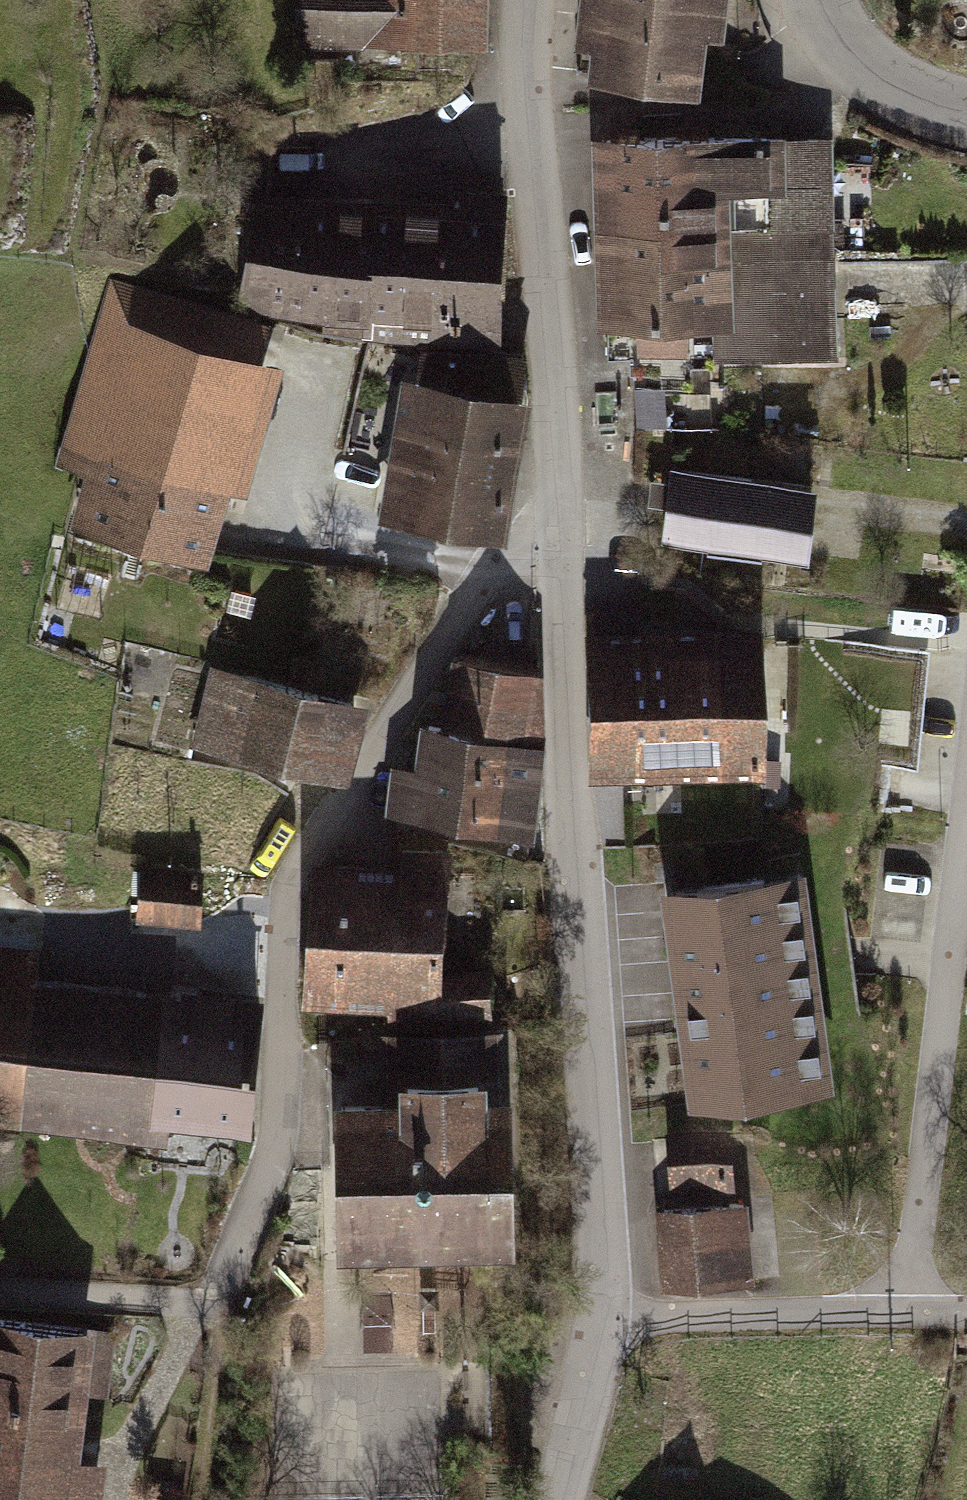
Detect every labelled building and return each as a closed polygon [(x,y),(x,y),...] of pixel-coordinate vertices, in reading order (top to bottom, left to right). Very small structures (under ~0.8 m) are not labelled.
[(481,43),(481,0),(298,0),(298,44),(481,43)] [(634,79),(643,0),(585,0),(576,72),(634,79)] [(634,79),(692,86),(703,0),(643,0),(634,79)] [(764,180),(711,181),(712,263),(714,361),(826,358),(824,261),(822,138),(763,139),(764,180)] [(764,180),(763,139),(607,143),(607,184),(711,181),(764,180)] [(711,181),(607,184),(609,264),(712,263),(711,181)] [(368,213),(366,317),(432,319),(432,340),(461,341),(461,320),(502,320),(504,217),(500,217),(500,195),(473,195),(474,217),(368,213)] [(366,317),(368,213),(257,209),(244,304),(323,315),(366,317)] [(712,263),(609,264),(611,353),(632,353),(632,362),(714,361),(712,263)] [(106,475),(91,528),(194,558),(260,326),(154,295),(115,284),(64,463),(106,475)] [(423,350),(397,521),(499,538),(524,359),(423,350)] [(645,423),(712,419),(710,391),(643,395),(645,423)] [(673,471),(665,542),(804,558),(812,487),(673,471)] [(587,643),(590,766),(761,761),(758,639),(587,643)] [(909,769),(920,650),(863,644),(852,764),(909,769)] [(539,674),(460,662),(447,729),(538,742),(541,743),(539,674)] [(199,736),(228,744),(247,678),(216,670),(199,736)] [(354,705),(247,678),(228,744),(227,749),(336,776),(354,705)] [(399,770),(392,814),(524,834),(538,742),(447,729),(430,726),(423,773),(399,770)] [(314,875),(307,990),(394,996),(394,1028),(488,1023),(486,980),(441,982),(446,891),(465,893),(468,860),(403,854),(402,881),(314,875)] [(203,873),(145,867),(140,918),(198,924),(203,873)] [(796,875),(672,892),(700,1103),(824,1086),(796,875)] [(0,958),(0,979),(27,979),(27,958),(0,958)] [(165,1138),(167,1120),(247,1129),(260,1025),(0,997),(0,1118),(165,1138)] [(432,1038),(432,1061),(479,1061),(479,1038),(432,1038)] [(341,1106),(343,1245),(506,1242),(503,1103),(478,1103),(477,1079),(407,1079),(407,1105),(341,1106)] [(727,1176),(724,1136),(671,1141),(674,1180),(727,1176)] [(662,1210),(667,1287),(749,1282),(745,1205),(662,1210)] [(74,1383),(102,1386),(108,1330),(0,1318),(0,1499),(60,1499),(74,1383)]
